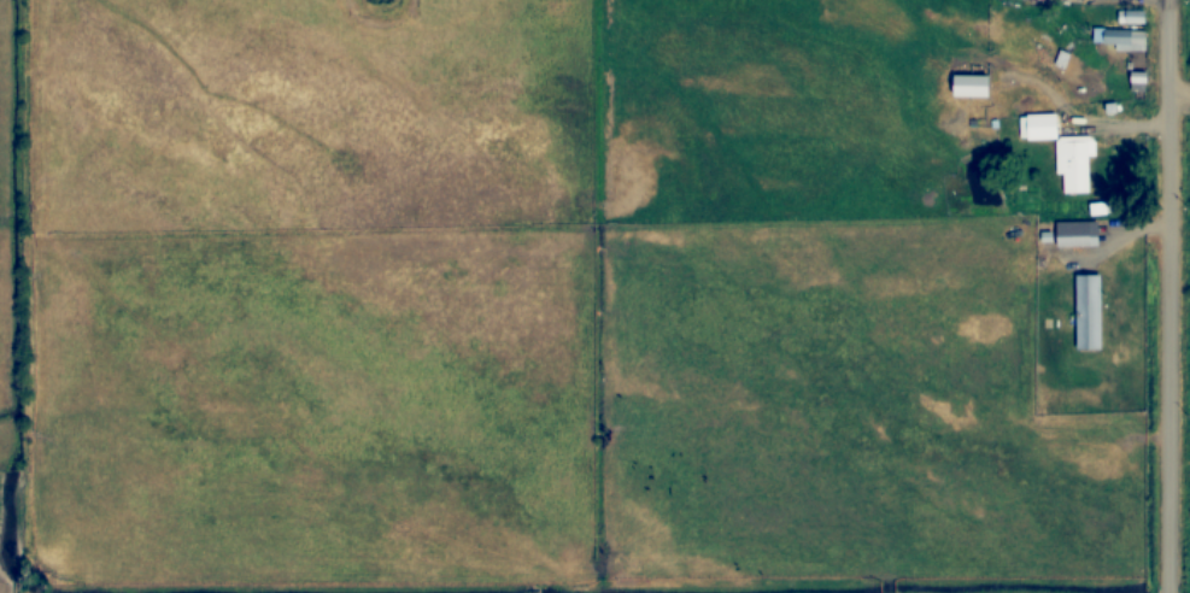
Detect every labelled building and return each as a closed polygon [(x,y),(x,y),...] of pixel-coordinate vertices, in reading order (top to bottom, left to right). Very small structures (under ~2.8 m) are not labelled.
[(1116,11),(1142,11),(1142,25),(1116,24),(1116,11)] [(1102,30),(1144,31),(1143,48),(1102,47),(1102,30)] [(1129,74),(1144,74),(1144,86),(1129,84),(1129,74)] [(951,76),(986,77),(985,98),(951,98),(951,76)] [(1024,116),(1054,116),(1055,141),(1025,141),(1024,116)] [(1086,137),(1088,192),(1061,193),(1061,175),(1055,175),(1054,143),(1060,137),(1086,137)] [(1056,247),(1055,224),(1095,223),(1096,246),(1056,247)] [(1073,277),(1097,276),(1098,350),(1074,350),(1073,277)]
